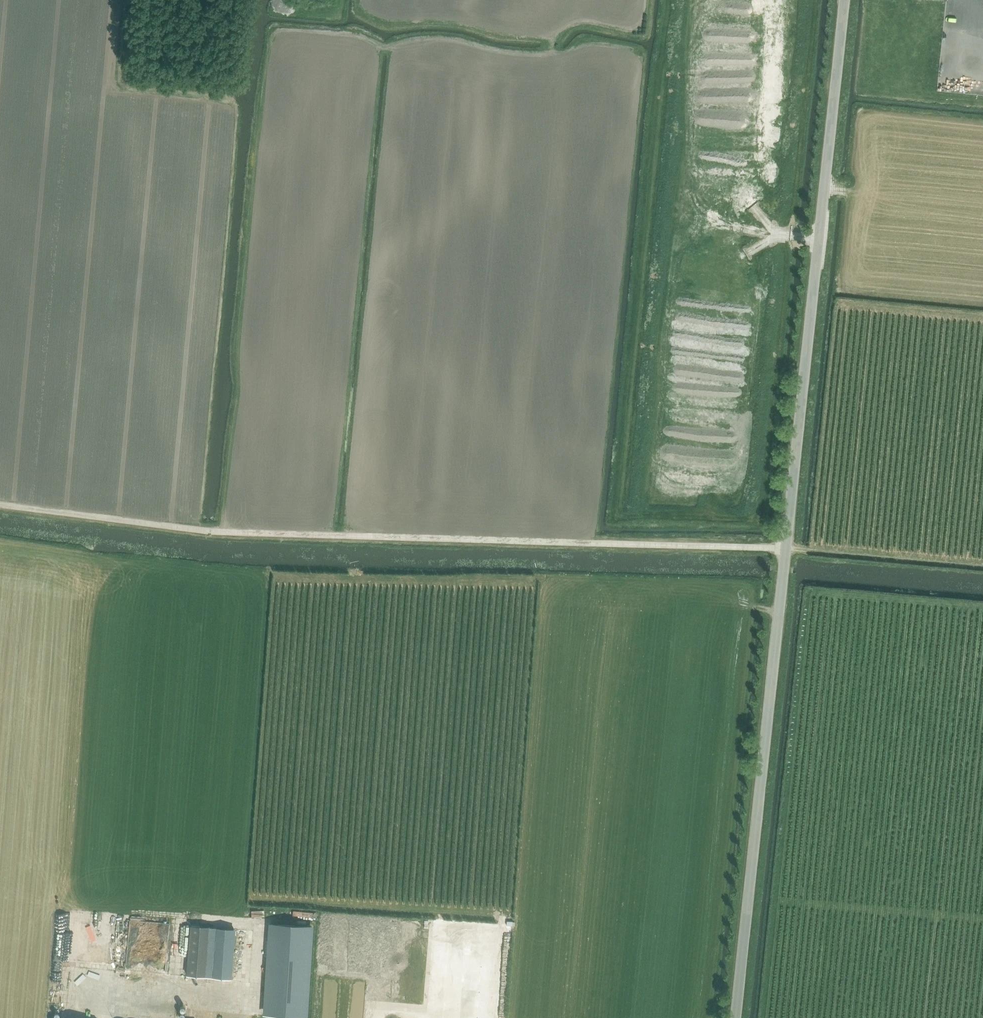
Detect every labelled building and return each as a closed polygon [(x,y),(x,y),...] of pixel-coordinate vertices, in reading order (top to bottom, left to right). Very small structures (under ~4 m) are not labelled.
[(210,922),(192,921),(188,975),(206,977),(210,922)]
